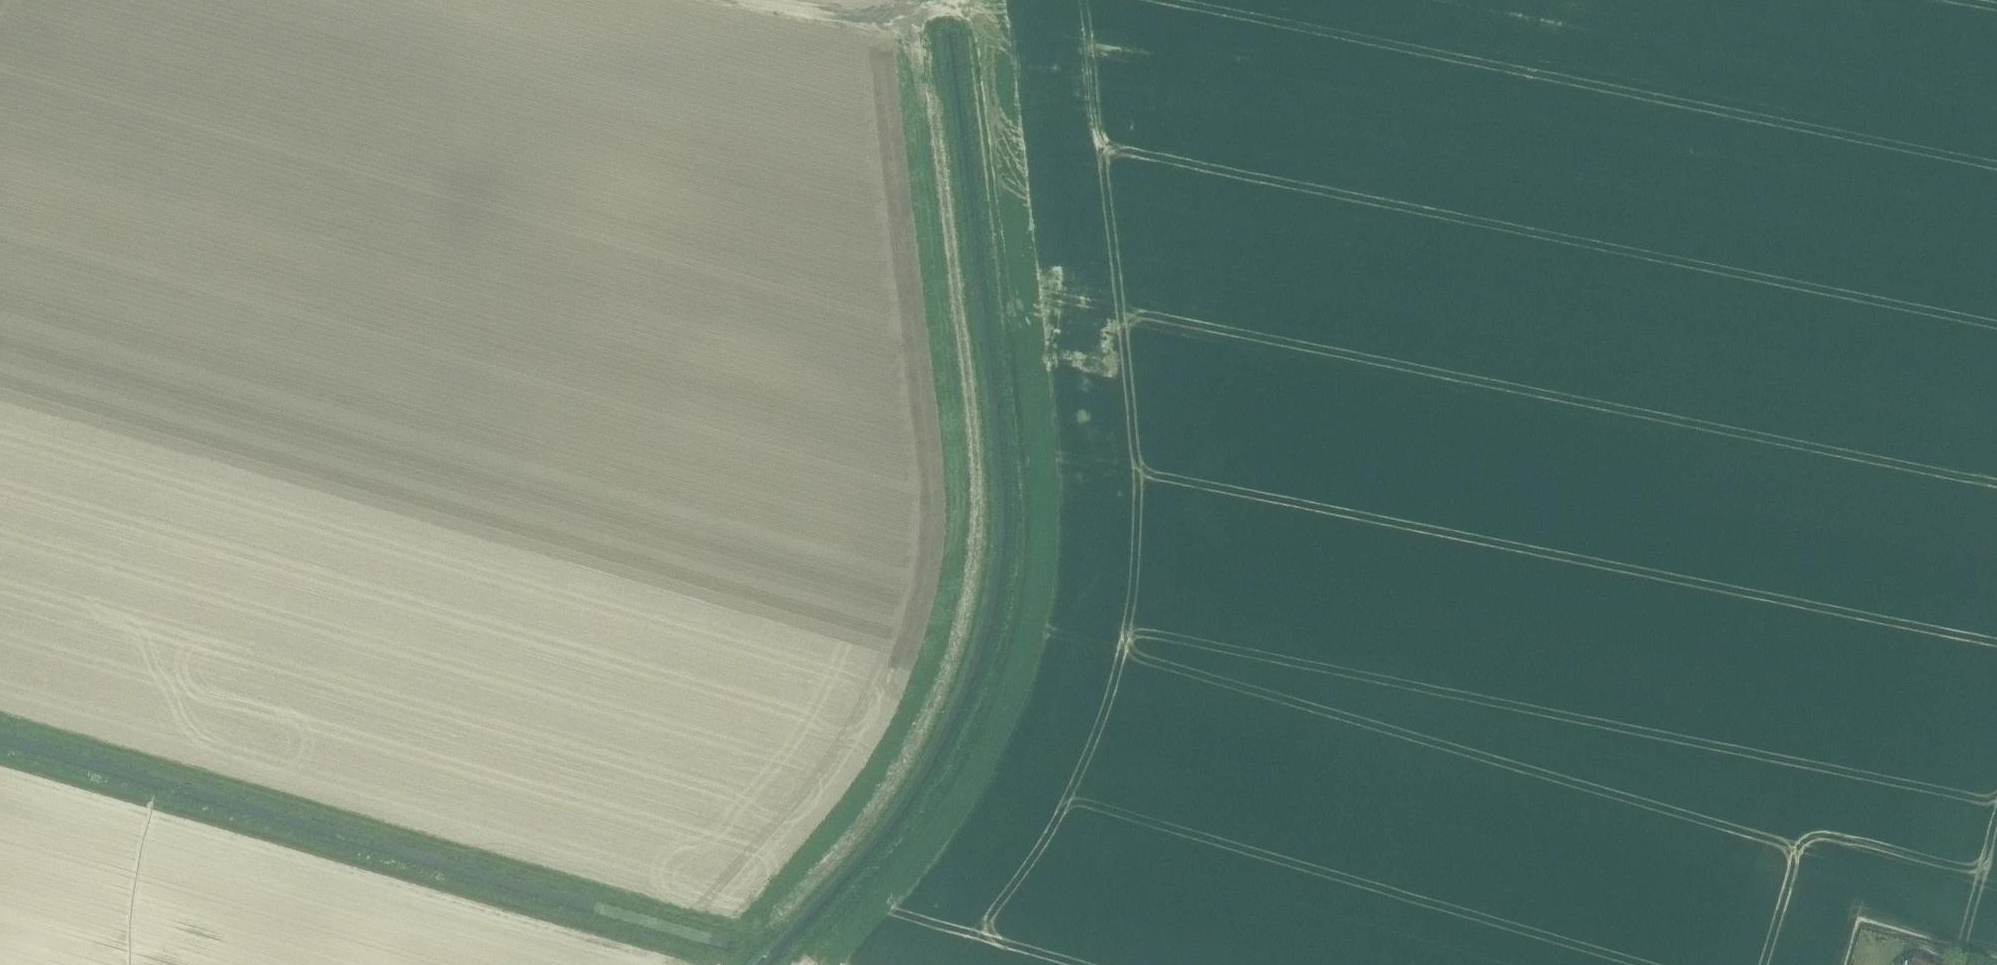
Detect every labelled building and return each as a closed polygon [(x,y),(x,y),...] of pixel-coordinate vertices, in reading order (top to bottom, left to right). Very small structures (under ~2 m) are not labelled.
[(1910,964),(1940,964),(1914,954),(1910,964)]
